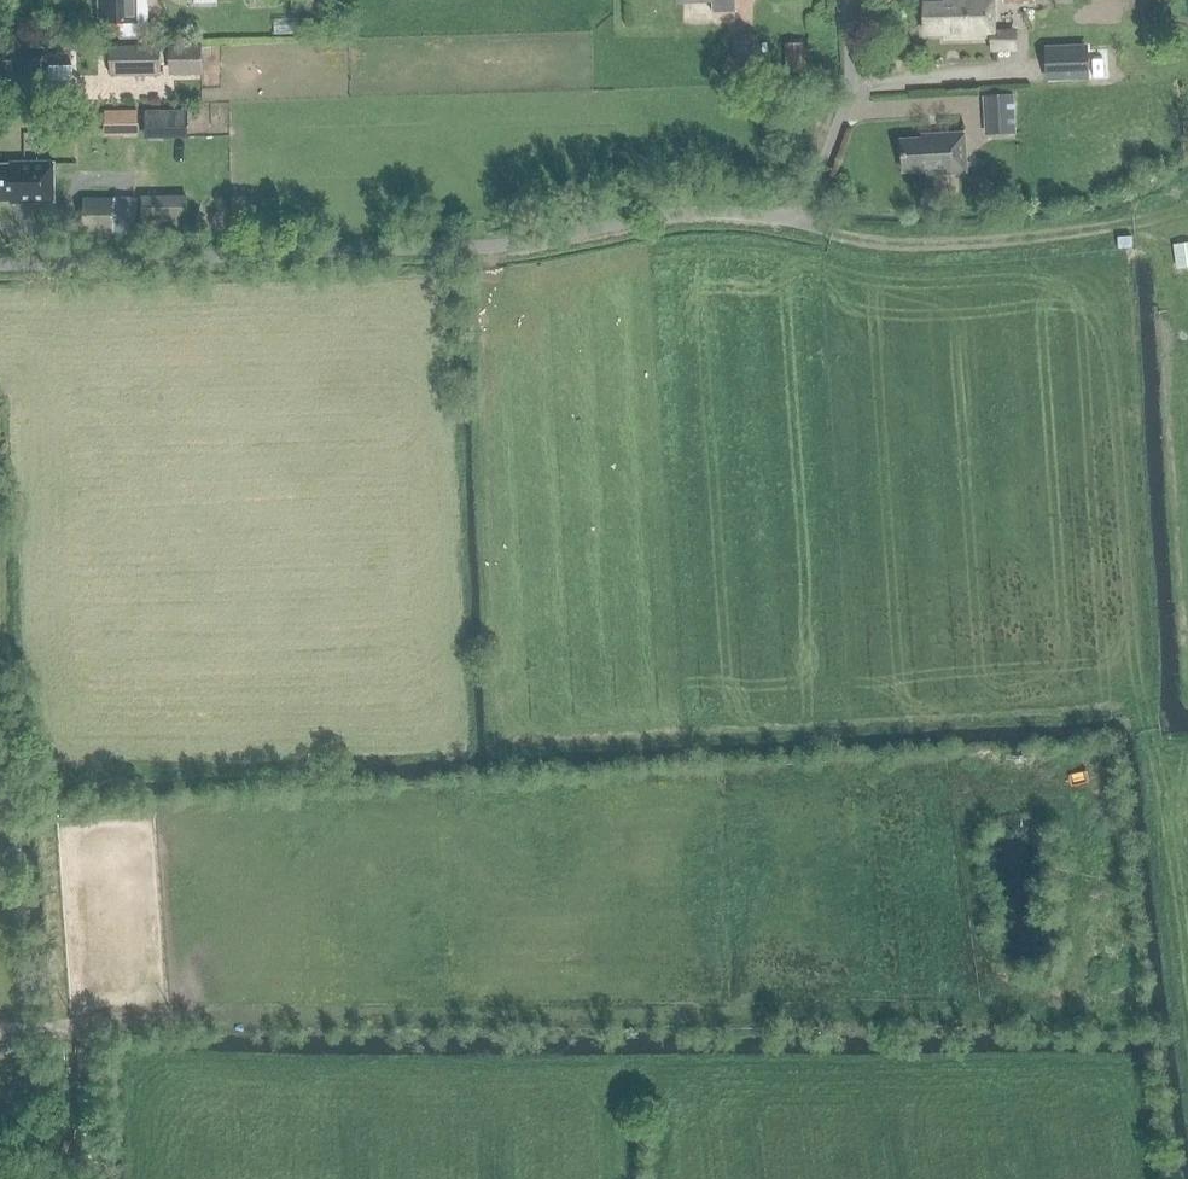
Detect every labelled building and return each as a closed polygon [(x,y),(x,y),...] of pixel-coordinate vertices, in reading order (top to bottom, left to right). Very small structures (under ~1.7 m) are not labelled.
[(143,37),(147,20),(147,2),(146,0),(100,0),(101,23),(121,23),(122,38),(120,38),(120,39),(145,39),(145,37),(143,37)] [(676,4),(713,2),(713,12),(736,11),(736,0),(676,0),(676,4)] [(945,5),(924,5),(925,33),(946,32),(946,38),(993,36),(992,0),(945,0),(945,5)] [(756,35),(737,35),(738,67),(757,66),(756,35)] [(803,65),(802,43),(787,43),(788,66),(803,65)] [(175,75),(204,74),(203,45),(174,46),(175,75)] [(111,47),(112,76),(160,75),(160,46),(111,47)] [(1087,77),(1085,47),(1046,49),(1047,79),(1087,77)] [(70,52),(0,53),(0,86),(49,85),(48,66),(71,66),(70,52)] [(986,96),(988,134),(1015,133),(1013,94),(986,96)] [(186,110),(143,111),(144,138),(186,138),(186,110)] [(137,111),(123,111),(123,133),(137,132),(137,111)] [(923,139),(901,140),(903,172),(927,170),(928,174),(966,172),(964,133),(923,136),(923,139)] [(54,203),(53,162),(9,162),(9,165),(0,165),(0,201),(9,201),(10,203),(54,203)] [(187,198),(142,198),(142,230),(187,230),(187,198)] [(132,233),(132,199),(84,199),(83,233),(132,233)] [(1175,248),(1178,273),(1187,272),(1187,246),(1175,248)]
